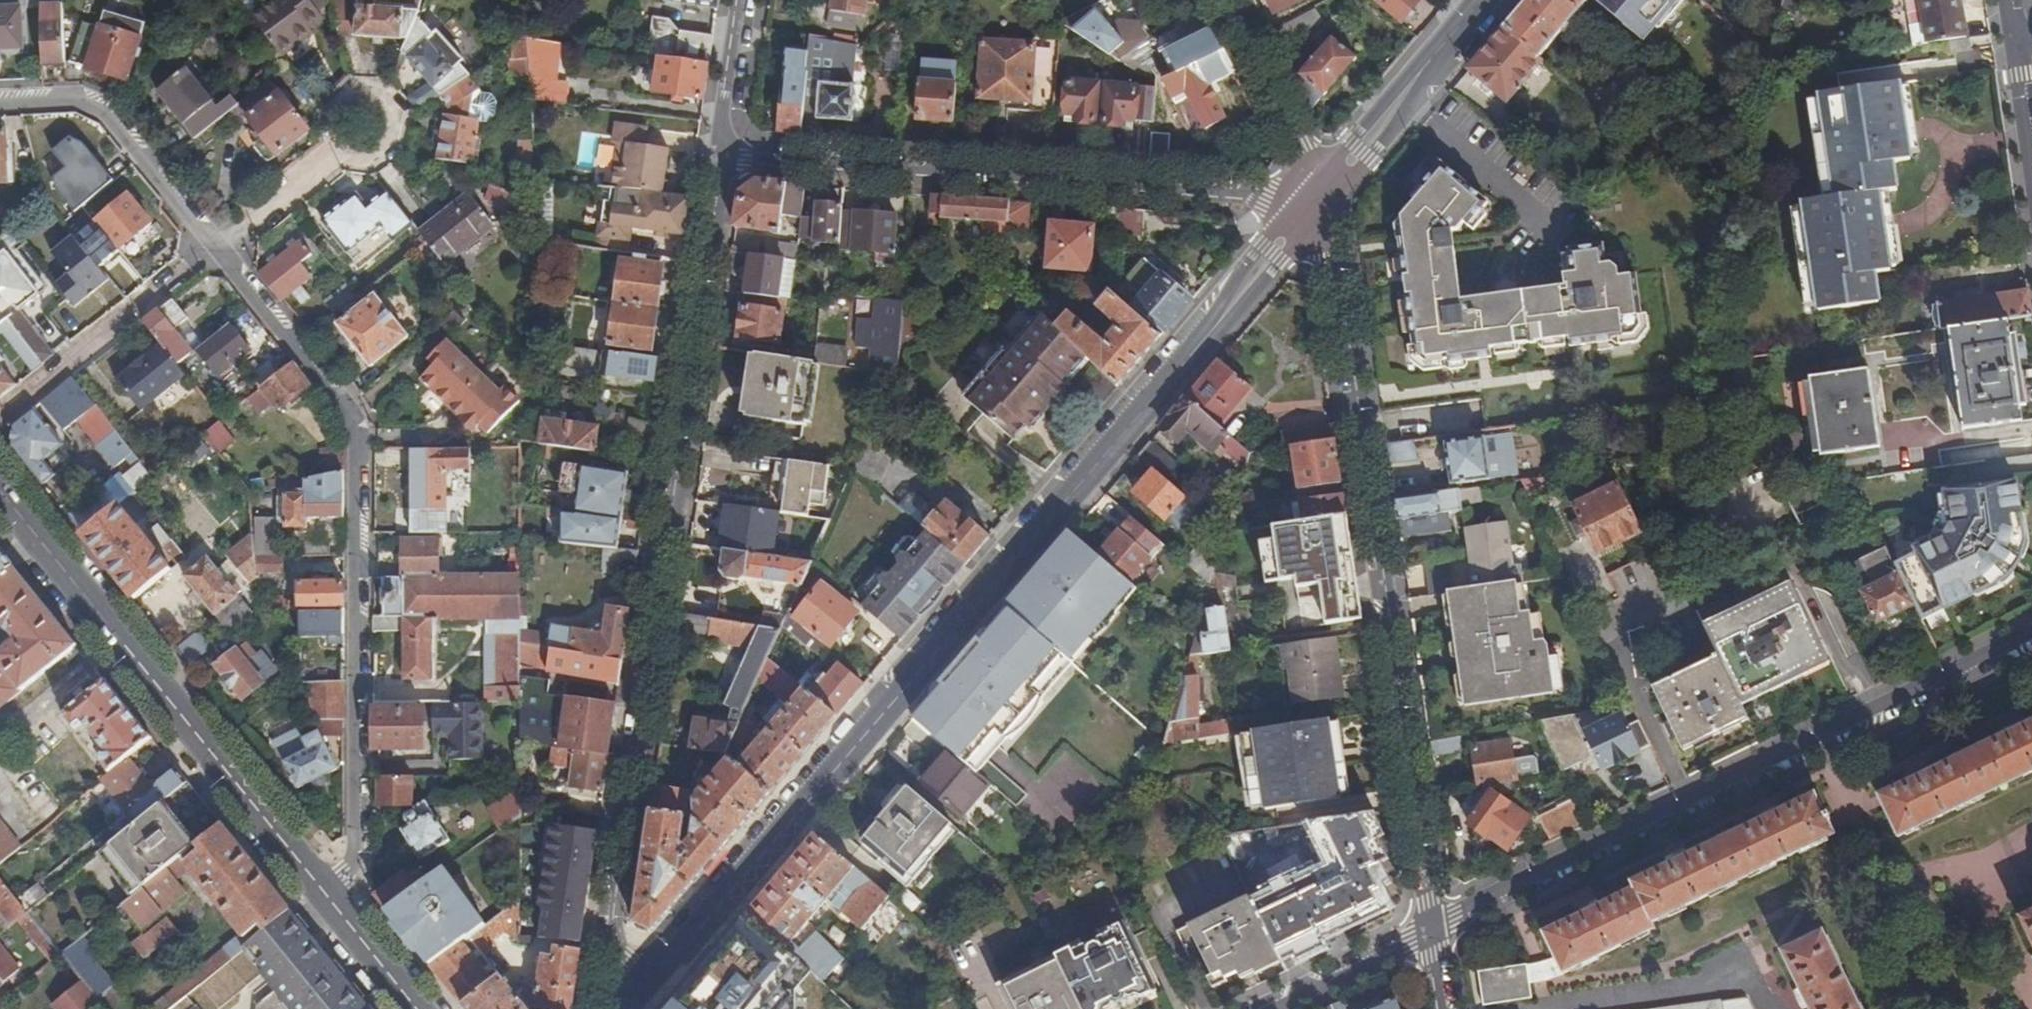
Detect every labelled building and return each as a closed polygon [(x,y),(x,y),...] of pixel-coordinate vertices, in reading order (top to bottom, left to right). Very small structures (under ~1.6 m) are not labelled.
[(281,57),(309,36),(305,31),(323,17),(310,0),(271,0),(250,16),(281,57)] [(338,35),(409,38),(420,15),(413,13),(419,0),(331,0),(338,35)] [(830,12),(842,13),(840,28),(861,32),(866,0),(831,0),(830,12)] [(1273,12),(1298,0),(1267,0),(1273,12)] [(1399,22),(1418,0),(1373,0),(1399,22)] [(1586,0),(1526,0),(1503,27),(1537,57),(1586,0)] [(1640,39),(1662,14),(1659,11),(1669,0),(1595,0),(1612,15),(1640,39)] [(1780,13),(1800,10),(1798,0),(1783,0),(1780,13)] [(1905,0),(1911,45),(1949,40),(1965,37),(1959,0),(1906,0),(1905,0)] [(25,48),(23,5),(0,6),(0,49),(25,48)] [(43,63),(66,62),(66,60),(64,20),(63,5),(40,5),(43,63)] [(1314,5),(1268,30),(1275,44),(1321,20),(1314,5)] [(1096,9),(1072,29),(1105,51),(1117,60),(1145,40),(1147,39),(1136,22),(1119,21),(1111,27),(1096,9)] [(64,20),(66,60),(129,79),(145,23),(104,11),(100,26),(85,22),(64,20)] [(421,12),(420,15),(409,38),(402,52),(437,90),(440,95),(469,75),(460,65),(454,70),(428,41),(434,34),(423,22),(426,19),(421,12)] [(709,63),(713,37),(681,33),(669,17),(654,16),(647,54),(659,55),(709,63)] [(1503,27),(1468,68),(1507,100),(1541,60),(1537,57),(1503,27)] [(1223,51),(1212,29),(1167,50),(1177,71),(1175,72),(1176,74),(1223,51)] [(531,84),(527,36),(513,45),(514,57),(510,58),(512,86),(531,84)] [(556,40),(527,36),(531,84),(532,100),(563,103),(567,81),(550,78),(556,40)] [(852,84),(856,42),(810,36),(808,52),(800,134),(819,135),(821,118),(852,121),(856,85),(852,84)] [(1293,80),(1309,110),(1322,94),(1323,95),(1357,58),(1332,36),(1293,80)] [(1971,48),(1969,37),(1965,37),(1949,40),(1951,52),(1971,48)] [(1053,111),(1058,39),(1038,38),(1033,38),(1033,43),(982,40),(978,96),(980,97),(979,107),(1053,111)] [(1145,40),(1117,60),(1136,73),(1140,74),(1157,63),(1145,40)] [(1767,57),(1765,66),(1778,65),(1780,52),(1777,52),(1778,44),(1771,43),(1767,57)] [(779,132),(800,134),(808,52),(787,50),(779,132)] [(1223,51),(1176,74),(1155,85),(1153,83),(1151,100),(1169,90),(1172,96),(1186,89),(1205,128),(1224,118),(1208,85),(1234,72),(1223,51)] [(659,55),(647,54),(646,61),(658,63),(659,55)] [(704,98),(709,63),(659,55),(658,63),(646,61),(645,67),(635,66),(630,94),(678,101),(679,94),(704,98)] [(935,81),(936,61),(921,60),(919,80),(935,81)] [(953,122),(957,63),(936,61),(935,81),(919,80),(916,120),(953,122)] [(288,84),(297,77),(288,65),(239,104),(248,117),(278,155),(308,130),(280,91),(278,92),(276,89),(285,81),(288,84)] [(158,90),(195,138),(239,104),(232,95),(217,107),(186,67),(158,90)] [(1140,74),(1136,73),(1135,86),(1106,84),(1102,123),(1123,124),(1124,118),(1133,119),(1135,104),(1151,105),(1151,100),(1153,83),(1140,74)] [(471,74),(469,75),(440,95),(448,107),(446,114),(445,114),(437,159),(472,164),(472,161),(477,161),(480,149),(474,148),(479,121),(485,122),(495,116),(497,103),(491,93),(483,92),(471,74)] [(1095,122),(1098,84),(1067,81),(1064,119),(1095,122)] [(1808,205),(1822,304),(1822,310),(1878,301),(1874,272),(1889,270),(1885,238),(1866,240),(1863,218),(1882,216),(1879,191),(1896,189),(1893,161),(1910,158),(1907,138),(1883,142),(1880,121),(1904,118),(1899,82),(1824,92),(1825,98),(1836,178),(1838,196),(1823,197),(1806,199),(1808,205)] [(1809,100),(1823,197),(1838,196),(1836,178),(1825,98),(1809,100)] [(655,176),(665,178),(671,133),(646,129),(648,123),(616,118),(613,137),(620,139),(619,143),(616,146),(614,162),(616,165),(614,182),(654,188),(655,176)] [(1883,142),(1907,138),(1904,118),(1880,121),(1883,142)] [(80,132),(54,151),(67,169),(54,179),(78,212),(117,182),(80,132)] [(1151,132),(1149,160),(1168,162),(1169,133),(1151,132)] [(1468,224),(1482,208),(1488,201),(1442,161),(1412,196),(1416,200),(1402,217),(1405,240),(1406,240),(1408,252),(1400,254),(1413,346),(1417,345),(1418,356),(1427,362),(1450,359),(1450,362),(1480,358),(1477,338),(1490,337),(1491,343),(1570,332),(1579,331),(1581,344),(1610,340),(1610,337),(1632,334),(1639,325),(1638,315),(1640,315),(1635,274),(1617,276),(1616,268),(1610,263),(1604,264),(1601,245),(1567,249),(1567,253),(1570,272),(1562,274),(1561,274),(1562,284),(1459,298),(1451,229),(1458,228),(1464,221),(1468,224)] [(1716,178),(1729,182),(1733,167),(1720,164),(1716,178)] [(654,188),(663,190),(665,178),(655,176),(654,188)] [(739,194),(735,227),(780,233),(782,215),(794,216),(794,222),(801,223),(805,185),(756,181),(739,194)] [(690,198),(690,194),(663,190),(654,188),(614,182),(606,182),(605,187),(649,191),(690,198)] [(518,205),(518,194),(499,187),(496,196),(518,205)] [(649,191),(605,187),(603,197),(615,199),(612,220),(601,218),(597,248),(630,252),(634,226),(685,234),(690,198),(649,191)] [(45,203),(41,189),(27,193),(32,213),(45,203)] [(414,225),(386,189),(369,203),(359,192),(325,221),(350,252),(382,227),(394,240),(414,225)] [(427,241),(446,265),(494,226),(466,194),(420,231),(427,241)] [(1008,200),(929,194),(927,222),(941,223),(942,218),(983,221),(982,238),(1005,240),(1005,233),(1008,200)] [(90,255),(100,266),(132,238),(136,243),(141,239),(137,235),(151,223),(127,195),(95,223),(104,235),(97,241),(100,246),(90,255)] [(1031,202),(1008,200),(1005,233),(1028,235),(1031,202)] [(842,210),(842,205),(815,204),(812,241),(839,243),(842,210)] [(1806,306),(1822,304),(1808,205),(1793,208),(1806,306)] [(1109,207),(1107,234),(1143,236),(1145,210),(1109,207)] [(1487,213),(1482,208),(1468,224),(1473,229),(1487,213)] [(839,243),(839,248),(893,252),(895,232),(900,232),(901,225),(895,225),(896,214),(842,210),(839,243)] [(1866,240),(1885,238),(1882,216),(1863,218),(1866,240)] [(1093,226),(1051,222),(1047,267),(1090,270),(1093,226)] [(95,223),(77,238),(90,255),(100,246),(97,241),(104,235),(95,223)] [(7,318),(20,308),(39,293),(10,255),(24,244),(23,239),(14,228),(0,239),(0,323),(7,318)] [(74,305),(109,278),(100,266),(90,255),(77,238),(74,234),(52,251),(69,272),(56,283),(68,298),(74,305)] [(281,301),(284,298),(293,292),(302,303),(310,297),(300,285),(312,276),(302,262),(312,254),(301,240),(263,271),(260,274),(281,301)] [(1406,240),(1405,240),(1398,241),(1400,254),(1408,252),(1406,240)] [(774,242),(772,256),(797,259),(799,245),(774,242)] [(660,280),(664,257),(636,253),(635,261),(622,260),(617,301),(657,307),(659,294),(662,294),(664,294),(666,292),(667,283),(666,281),(660,280)] [(750,253),(744,293),(746,293),(786,299),(791,299),(796,267),(797,259),(772,256),(750,253)] [(1560,254),(1562,274),(1570,272),(1567,253),(1560,254)] [(1118,291),(1166,331),(1178,316),(1191,301),(1143,261),(1118,291)] [(2007,317),(2031,314),(2027,285),(1936,299),(1940,327),(1949,326),(2007,317)] [(1089,359),(1117,387),(1140,361),(1161,336),(1103,286),(1088,299),(1112,319),(1117,320),(1119,317),(1123,320),(1110,336),(1106,333),(1101,340),(1104,343),(1097,351),(1093,348),(1096,345),(1095,338),(1068,315),(1057,328),(1089,359)] [(357,296),(353,298),(360,307),(338,324),(371,366),(409,337),(375,294),(373,296),(368,287),(357,296)] [(870,310),(871,297),(835,292),(833,305),(870,310)] [(786,299),(746,293),(738,336),(779,343),(786,299)] [(172,298),(144,320),(161,342),(179,364),(192,353),(173,329),(187,317),(172,298)] [(873,338),(870,370),(896,374),(899,347),(902,311),(902,302),(876,298),(873,329),(867,329),(866,338),(873,338)] [(651,349),(657,307),(617,301),(611,344),(651,349)] [(55,353),(20,308),(7,318),(42,364),(55,353)] [(452,310),(420,344),(430,354),(426,359),(431,365),(418,378),(458,419),(457,420),(462,425),(469,418),(477,426),(486,434),(517,402),(502,386),(497,392),(445,339),(463,321),(452,310)] [(902,311),(899,347),(917,340),(919,312),(902,311)] [(1040,408),(1089,359),(1057,328),(1044,315),(1018,342),(1014,339),(1007,347),(1000,341),(972,370),(980,378),(966,393),(1004,430),(1018,417),(1017,415),(1032,401),(1040,408)] [(2021,420),(2007,317),(1949,326),(1964,428),(2021,420)] [(0,323),(0,330),(33,371),(42,364),(7,318),(0,323)] [(230,323),(198,349),(219,375),(250,350),(230,323)] [(1571,346),(1581,344),(1579,331),(1570,332),(1571,346)] [(1477,338),(1480,358),(1493,356),(1491,343),(1490,337),(1477,338)] [(179,364),(161,342),(117,378),(142,409),(186,373),(179,364)] [(430,354),(420,344),(415,348),(426,359),(430,354)] [(585,348),(563,345),(554,356),(551,371),(581,375),(585,348)] [(814,362),(816,362),(846,367),(848,349),(817,345),(814,362)] [(601,375),(605,351),(585,348),(581,375),(601,379),(601,375)] [(663,384),(667,358),(605,351),(601,375),(650,382),(663,384)] [(814,362),(757,353),(747,417),(806,425),(816,362),(814,362)] [(1219,360),(1186,398),(1217,425),(1250,387),(1219,360)] [(264,386),(280,373),(272,362),(256,376),(264,386)] [(310,385),(293,363),(280,373),(264,386),(248,399),(254,408),(269,396),(280,410),(310,385)] [(15,385),(0,366),(0,398),(15,385)] [(1873,395),(1870,368),(1810,376),(1821,455),(1881,446),(1873,395)] [(980,378),(972,370),(958,384),(966,393),(980,378)] [(648,391),(650,382),(601,375),(601,379),(600,385),(648,391)] [(73,376),(41,403),(63,431),(76,419),(114,466),(126,457),(134,468),(142,462),(73,376)] [(1186,398),(1162,426),(1178,440),(1187,429),(1213,451),(1215,449),(1221,455),(1224,452),(1243,468),(1248,453),(1217,425),(1186,398)] [(1025,423),(1040,408),(1032,401),(1017,415),(1018,417),(1022,420),(1025,423)] [(11,446),(42,484),(54,475),(43,460),(62,444),(33,409),(14,425),(11,446)] [(655,441),(657,427),(612,414),(608,422),(616,428),(655,441)] [(1008,434),(1022,420),(1018,417),(1004,430),(1008,434)] [(469,418),(462,425),(470,433),(477,426),(469,418)] [(561,446),(596,451),(599,427),(543,418),(539,443),(549,445),(561,446)] [(220,420),(204,435),(219,453),(235,440),(220,420)] [(1282,433),(1284,447),(1314,442),(1312,428),(1282,433)] [(1450,484),(1520,473),(1513,431),(1444,441),(1450,484)] [(1314,442),(1284,447),(1285,453),(1291,452),(1296,489),(1341,482),(1334,439),(1314,442)] [(867,440),(854,469),(877,488),(891,459),(867,440)] [(1416,458),(1414,440),(1386,444),(1389,462),(1416,458)] [(1148,443),(1137,456),(1153,470),(1165,481),(1176,469),(1148,443)] [(344,472),(344,444),(322,448),(326,476),(344,472)] [(559,459),(561,446),(549,445),(547,458),(559,459)] [(439,462),(439,447),(408,448),(409,463),(439,462)] [(792,461),(785,513),(812,517),(814,505),(825,506),(832,467),(792,461)] [(134,468),(124,477),(135,491),(153,476),(142,462),(134,468)] [(562,542),(604,547),(613,547),(615,533),(620,533),(630,472),(582,466),(575,512),(561,510),(562,542)] [(1542,476),(1559,473),(1558,468),(1542,470),(1542,476)] [(412,532),(447,531),(447,469),(411,469),(412,532)] [(1165,481),(1153,470),(1134,493),(1165,519),(1184,497),(1165,481)] [(306,480),(306,518),(344,518),(344,472),(326,476),(306,480)] [(115,480),(69,518),(83,535),(118,506),(133,493),(135,491),(124,477),(122,475),(115,480)] [(1539,489),(1536,477),(1522,479),(1529,495),(1539,489)] [(1959,487),(1987,581),(1995,577),(2002,566),(2011,571),(2021,555),(2012,550),(2019,538),(2018,523),(2022,523),(2015,479),(1959,487)] [(306,480),(290,483),(290,494),(279,494),(279,506),(275,506),(276,518),(280,518),(280,522),(285,523),(285,528),(306,527),(306,518),(306,480)] [(1573,504),(1580,519),(1585,529),(1596,553),(1641,532),(1616,483),(1573,504)] [(1784,489),(1802,527),(1830,513),(1817,485),(1784,489)] [(1473,496),(1471,486),(1458,488),(1460,498),(1473,496)] [(1981,584),(1987,581),(1959,487),(1943,489),(1945,507),(1949,510),(1951,523),(1947,523),(1944,532),(1945,536),(1934,542),(1929,540),(1914,548),(1916,553),(1895,564),(1914,604),(1917,609),(1938,598),(1943,607),(1983,587),(1981,584)] [(1460,498),(1458,488),(1394,498),(1397,519),(1400,519),(1403,537),(1453,530),(1450,510),(1462,508),(1460,498)] [(897,506),(920,526),(966,565),(989,538),(946,500),(940,507),(932,501),(929,504),(916,494),(908,494),(897,506)] [(1298,501),(1301,520),(1345,513),(1343,494),(1298,501)] [(696,501),(689,546),(725,551),(809,564),(810,564),(830,520),(812,517),(785,513),(696,501)] [(1291,502),(1293,521),(1301,520),(1298,501),(1291,502)] [(118,506),(83,535),(135,599),(170,569),(144,537),(155,528),(145,516),(134,526),(118,506)] [(1317,625),(1361,618),(1345,513),(1301,520),(1293,521),(1264,526),(1265,539),(1303,533),(1303,540),(1320,537),(1328,595),(1320,596),(1289,595),(1281,596),(1282,606),(1315,604),(1317,625)] [(273,518),(254,518),(255,552),(274,552),(273,518)] [(1585,529),(1580,519),(1573,523),(1578,533),(1585,529)] [(1516,581),(1524,580),(1521,564),(1516,564),(1509,520),(1466,527),(1475,588),(1516,581)] [(855,601),(901,640),(924,613),(920,610),(932,595),(937,598),(966,565),(920,526),(855,601)] [(1118,532),(1099,555),(1130,581),(1148,558),(1118,532)] [(183,575),(228,632),(252,612),(238,595),(233,589),(237,585),(244,579),(248,583),(255,577),(254,573),(254,555),(252,534),(225,557),(228,560),(216,569),(207,557),(183,575)] [(1041,574),(1011,610),(963,666),(916,720),(946,747),(951,751),(977,773),(1000,747),(1006,744),(1013,740),(1019,736),(1025,730),(1030,724),(1035,717),(1039,708),(1042,701),(1043,697),(1060,677),(1071,663),(1067,659),(1088,633),(1083,628),(1106,602),(1111,606),(1131,582),(1130,581),(1099,555),(1076,535),(1041,574)] [(405,577),(439,576),(439,547),(444,547),(444,536),(439,536),(438,537),(405,538),(405,577)] [(163,546),(177,564),(186,557),(171,539),(163,546)] [(305,540),(305,554),(330,554),(330,539),(305,540)] [(1875,623),(1914,604),(1895,564),(1885,545),(1859,558),(1871,584),(1860,590),(1875,623)] [(636,571),(639,550),(618,548),(613,547),(604,547),(602,568),(636,571)] [(1193,548),(1183,561),(1189,566),(1210,583),(1213,571),(1214,566),(1193,548)] [(809,564),(725,551),(721,572),(725,578),(740,581),(743,577),(800,586),(810,564),(809,564)] [(4,554),(0,557),(0,579),(15,567),(4,554)] [(283,555),(254,555),(254,573),(283,572),(283,555)] [(1847,564),(1860,590),(1871,584),(1859,558),(1847,564)] [(1210,583),(1189,566),(1180,578),(1205,598),(1210,583)] [(5,631),(9,634),(14,639),(0,651),(0,708),(78,645),(15,567),(0,579),(0,625),(5,631)] [(1427,572),(1430,594),(1450,591),(1454,591),(1451,569),(1427,572)] [(522,644),(521,596),(521,574),(439,576),(405,577),(383,578),(383,617),(375,617),(374,632),(405,631),(405,680),(432,679),(432,619),(487,619),(487,633),(496,633),(495,702),(521,702),(522,644)] [(1521,613),(1516,581),(1475,588),(1455,590),(1461,627),(1455,627),(1462,672),(1468,671),(1473,704),(1554,692),(1547,645),(1544,641),(1535,642),(1531,613),(1521,613)] [(1702,624),(1719,658),(1739,699),(1827,657),(1790,581),(1702,624)] [(1088,633),(1067,659),(1071,663),(1094,637),(1097,635),(1102,632),(1106,628),(1111,622),(1114,615),(1116,611),(1130,594),(1136,587),(1131,582),(1111,606),(1106,602),(1083,628),(1088,633)] [(272,598),(272,609),(300,609),(345,608),(344,583),(300,583),(300,584),(295,585),(295,602),(282,602),(282,597),(272,598)] [(828,643),(831,646),(857,613),(821,584),(795,617),(828,643)] [(233,589),(238,595),(242,592),(237,585),(233,589)] [(1454,591),(1450,591),(1455,627),(1461,627),(1455,590),(1454,591)] [(920,610),(924,613),(937,598),(932,595),(920,610)] [(623,660),(630,610),(608,607),(605,624),(602,623),(597,628),(597,630),(594,630),(593,632),(557,626),(554,628),(553,635),(527,630),(527,596),(521,596),(522,644),(623,660)] [(1917,609),(1922,619),(1943,607),(1938,598),(1917,609)] [(1189,656),(1198,655),(1205,653),(1222,651),(1231,650),(1224,607),(1207,609),(1207,611),(1209,632),(1195,635),(1194,637),(1189,656)] [(345,608),(300,609),(301,637),(344,636),(345,608)] [(763,608),(758,625),(781,629),(781,628),(786,617),(787,614),(763,608)] [(1196,630),(1195,635),(1209,632),(1207,611),(1202,611),(1196,630)] [(734,709),(742,713),(743,710),(758,679),(767,658),(781,629),(758,625),(679,613),(676,635),(750,647),(725,705),(734,709)] [(781,628),(791,633),(819,655),(828,643),(795,617),(792,616),(791,619),(786,617),(781,628)] [(781,629),(767,658),(776,666),(791,633),(781,628),(781,629)] [(194,634),(176,649),(188,664),(210,646),(201,635),(194,634)] [(1341,695),(1334,636),(1281,643),(1283,666),(1288,665),(1293,701),(1341,695)] [(245,642),(217,665),(243,698),(270,676),(254,657),(256,654),(245,642)] [(1281,643),(1275,644),(1283,703),(1293,701),(1288,665),(1283,666),(1281,643)] [(619,683),(623,660),(522,644),(521,702),(522,742),(555,747),(609,755),(617,703),(549,693),(551,678),(531,675),(532,668),(619,683)] [(1164,744),(1230,734),(1229,723),(1200,727),(1196,725),(1196,719),(1198,718),(1198,655),(1189,656),(1164,744)] [(742,713),(725,753),(729,757),(770,793),(836,716),(802,688),(776,666),(767,658),(758,679),(790,705),(747,754),(740,748),(754,715),(743,710),(742,713)] [(1683,750),(1748,719),(1739,699),(1719,658),(1654,688),(1683,750)] [(802,688),(836,716),(863,685),(837,664),(827,676),(824,675),(819,679),(814,675),(802,688)] [(311,682),(344,681),(345,669),(301,669),(302,682),(311,682)] [(1467,704),(1473,704),(1468,671),(1462,672),(1467,704)] [(89,770),(99,782),(102,781),(110,773),(108,771),(151,736),(105,679),(62,714),(74,729),(83,722),(105,751),(101,754),(101,761),(89,770)] [(318,720),(344,719),(344,681),(311,682),(311,720),(318,720)] [(449,689),(374,689),(374,702),(424,702),(448,702),(449,689)] [(481,758),(480,701),(448,702),(424,702),(424,708),(374,708),(374,749),(424,749),(424,721),(433,721),(433,735),(450,735),(451,775),(503,775),(502,757),(481,758)] [(693,748),(720,752),(725,753),(742,713),(734,709),(731,719),(730,726),(697,721),(693,748)] [(1603,768),(1650,745),(1639,719),(1627,725),(1622,714),(1604,723),(1597,710),(1540,721),(1561,769),(1562,771),(1594,757),(1587,742),(1591,741),(1597,755),(1603,768)] [(698,714),(697,721),(730,726),(731,719),(698,714)] [(322,736),(344,736),(344,719),(318,720),(318,731),(320,731),(322,736)] [(1253,808),(1264,806),(1265,809),(1339,799),(1328,720),(1303,723),(1253,730),(1253,732),(1243,734),(1253,808)] [(1879,796),(1899,837),(2031,772),(2031,722),(2025,725),(2022,720),(2004,728),(2007,734),(1935,769),(1931,763),(1914,772),(1916,777),(1879,796)] [(338,768),(322,736),(320,731),(318,731),(305,738),(300,729),(275,741),(298,788),(338,768)] [(1164,744),(1163,745),(1230,736),(1230,734),(1164,744)] [(1430,742),(1432,755),(1458,750),(1464,743),(1463,736),(1430,742)] [(1473,747),(1479,783),(1516,777),(1510,741),(1473,747)] [(1594,757),(1597,755),(1591,741),(1587,742),(1594,757)] [(603,790),(609,755),(555,747),(552,765),(572,768),(570,786),(603,790)] [(951,751),(946,747),(923,775),(928,779),(951,751)] [(951,751),(928,779),(964,809),(987,781),(977,773),(951,751)] [(1546,769),(1555,768),(1553,754),(1543,755),(1546,769)] [(108,797),(108,798),(111,801),(116,806),(119,804),(126,812),(120,817),(129,828),(170,796),(188,781),(168,757),(152,770),(160,780),(157,783),(155,789),(129,758),(110,773),(102,781),(111,793),(108,797)] [(693,799),(695,819),(726,845),(770,793),(729,757),(693,799)] [(875,779),(884,769),(875,761),(866,771),(875,779)] [(1012,763),(995,784),(1018,803),(1035,782),(1012,763)] [(412,805),(414,775),(380,775),(380,805),(412,805)] [(99,782),(91,789),(102,802),(108,798),(108,797),(111,793),(102,781),(99,782)] [(204,801),(188,781),(170,796),(180,809),(161,825),(166,831),(204,801)] [(951,824),(907,785),(894,800),(907,810),(902,817),(890,806),(876,821),(877,822),(865,837),(862,841),(881,857),(905,878),(922,858),(951,824)] [(1490,794),(1477,786),(1461,808),(1474,817),(1468,824),(1484,836),(1486,834),(1507,848),(1529,818),(1492,791),(1490,794)] [(686,816),(689,793),(654,787),(634,922),(653,930),(726,845),(695,819),(692,838),(685,845),(682,845),(686,816)] [(521,816),(521,790),(490,811),(501,830),(521,816)] [(1544,932),(1556,957),(1564,973),(1655,928),(1653,922),(1835,834),(1827,820),(1831,818),(1827,810),(1824,812),(1815,793),(1778,812),(1775,806),(1757,815),(1759,820),(1687,855),(1684,849),(1667,858),(1669,863),(1632,881),(1635,888),(1600,905),(1598,900),(1579,908),(1582,914),(1544,932)] [(1550,841),(1585,825),(1572,795),(1537,811),(1550,841)] [(129,828),(110,844),(145,886),(184,856),(197,845),(222,825),(204,801),(166,831),(161,825),(180,809),(170,796),(129,828)] [(403,828),(402,829),(421,859),(450,839),(426,800),(416,806),(414,812),(411,812),(407,815),(408,818),(403,822),(402,826),(403,828)] [(907,810),(894,800),(890,806),(902,817),(907,810)] [(116,806),(111,801),(105,805),(116,820),(120,817),(126,812),(119,804),(116,806)] [(1277,951),(1286,970),(1299,964),(1298,959),(1323,947),(1321,942),(1343,931),(1389,909),(1395,906),(1386,886),(1392,883),(1382,862),(1388,859),(1378,838),(1385,835),(1374,814),(1309,823),(1330,867),(1254,903),(1277,951)] [(877,822),(876,821),(871,817),(859,832),(865,837),(877,822)] [(20,847),(0,822),(0,863),(20,847)] [(594,856),(598,830),(551,823),(548,849),(594,856)] [(184,856),(145,886),(120,907),(122,910),(125,908),(142,928),(186,892),(176,880),(189,868),(198,879),(201,877),(207,885),(204,888),(226,914),(229,911),(236,921),(233,923),(242,934),(166,995),(174,1005),(189,993),(246,947),(250,944),(244,935),(259,923),(266,931),(286,915),(291,910),(222,825),(197,845),(201,850),(188,860),(184,856)] [(747,912),(773,935),(785,946),(793,939),(827,898),(843,880),(858,892),(842,911),(862,929),(891,896),(856,866),(854,867),(814,833),(747,912)] [(582,940),(594,856),(548,849),(539,908),(545,909),(541,937),(582,940)] [(982,859),(989,865),(993,860),(987,855),(982,859)] [(928,863),(922,858),(905,878),(881,857),(877,862),(907,887),(928,863)] [(488,924),(446,866),(429,879),(387,910),(432,966),(462,943),(470,937),(488,924)] [(387,910),(429,879),(420,870),(412,877),(405,869),(374,894),(387,910)] [(0,878),(0,910),(11,924),(17,919),(27,912),(17,899),(0,878)] [(843,880),(827,898),(842,911),(858,892),(843,880)] [(38,882),(17,899),(27,912),(48,894),(38,882)] [(1253,963),(1277,951),(1254,903),(1250,895),(1189,924),(1212,974),(1222,969),(1225,977),(1238,970),(1253,963)] [(532,942),(532,937),(521,935),(521,900),(488,924),(470,937),(484,953),(496,943),(494,940),(505,931),(520,942),(532,942)] [(1389,909),(1343,931),(1346,936),(1391,914),(1389,909)] [(317,942),(291,910),(286,915),(304,937),(265,970),(262,973),(268,981),(275,989),(317,954),(354,999),(365,1001),(317,942)] [(33,919),(27,912),(17,919),(23,927),(33,919)] [(2019,918),(2031,945),(2031,912),(2019,918)] [(304,937),(286,915),(266,931),(250,944),(246,947),(265,970),(304,937)] [(1046,917),(1038,920),(1044,932),(1051,928),(1046,917)] [(142,936),(135,943),(147,958),(179,932),(167,918),(144,937),(142,936)] [(62,954),(33,919),(23,927),(51,962),(62,954)] [(1154,986),(1123,922),(1109,928),(1111,932),(1101,937),(1098,938),(1107,956),(1096,962),(1087,943),(1083,945),(1072,950),(1071,947),(1055,955),(1056,956),(1058,961),(1082,1008),(1107,1008),(1111,1007),(1112,1002),(1103,981),(1114,975),(1123,995),(1131,998),(1154,986)] [(250,944),(266,931),(259,923),(244,935),(250,944)] [(1111,932),(1109,928),(1108,926),(1098,931),(1101,937),(1111,932)] [(802,961),(822,980),(846,955),(816,927),(799,945),(793,939),(785,946),(795,955),(801,960),(802,961)] [(1145,960),(1159,954),(1148,928),(1134,934),(1145,960)] [(1782,951),(1799,988),(1794,991),(1802,1008),(1807,1006),(1809,1008),(1861,1008),(1822,931),(1782,951)] [(82,937),(62,954),(86,984),(97,997),(111,987),(92,964),(100,959),(82,937)] [(1070,944),(1071,947),(1072,950),(1083,945),(1081,939),(1070,944)] [(463,1005),(494,981),(462,943),(432,966),(463,1005)] [(580,951),(556,948),(555,956),(543,955),(536,1006),(531,1003),(527,1005),(501,975),(494,981),(463,1005),(467,1008),(572,1008),(580,951)] [(365,1001),(354,999),(317,954),(275,989),(257,1005),(256,1008),(368,1008),(370,1007),(365,1001)] [(997,985),(999,991),(1058,961),(1056,956),(997,985)] [(1544,961),(1526,965),(1528,983),(1546,980),(1564,973),(1556,957),(1544,961)] [(1008,1008),(1082,1008),(1058,961),(999,991),(1008,1008)] [(1256,971),(1253,963),(1238,970),(1242,978),(1256,971)] [(1528,983),(1526,965),(1479,971),(1484,1004),(1531,997),(1528,983)] [(1141,1004),(1144,998),(1142,996),(1155,989),(1154,986),(1131,998),(1123,995),(1114,975),(1103,981),(1112,1002),(1111,1007),(1107,1008),(1131,1008),(1141,1004)] [(111,987),(97,997),(103,1004),(107,1008),(142,1008),(118,981),(111,987)] [(86,984),(57,1008),(82,1008),(97,997),(86,984)] [(169,1008),(201,1008),(189,993),(174,1005),(169,1008)] [(166,995),(149,1008),(169,1008),(174,1005),(166,995)] [(97,997),(82,1008),(97,1008),(103,1004),(97,997)] [(1395,997),(1366,1008),(1400,1008),(1395,997)] [(1746,997),(1663,1008),(1752,1008),(1746,997)] [(1331,1003),(1333,1008),(1346,1008),(1341,998),(1331,1003)]
